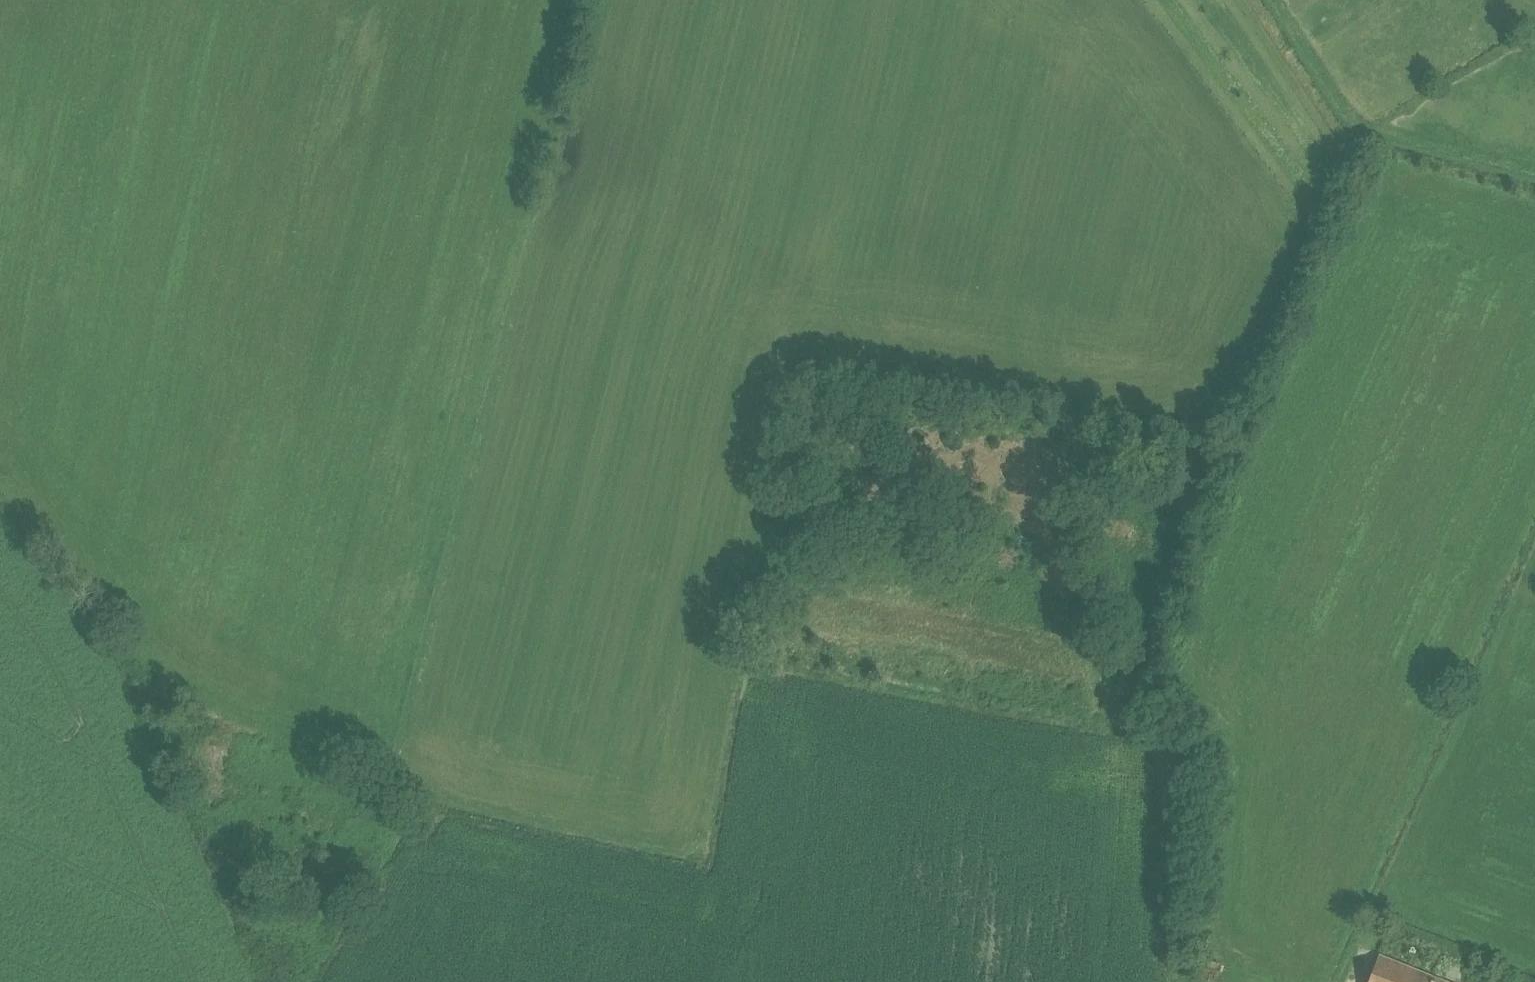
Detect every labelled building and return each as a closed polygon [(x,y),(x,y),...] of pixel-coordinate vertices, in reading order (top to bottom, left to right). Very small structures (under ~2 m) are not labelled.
[(1371,981),(1445,981),(1418,971),(1382,956),(1371,981)]
